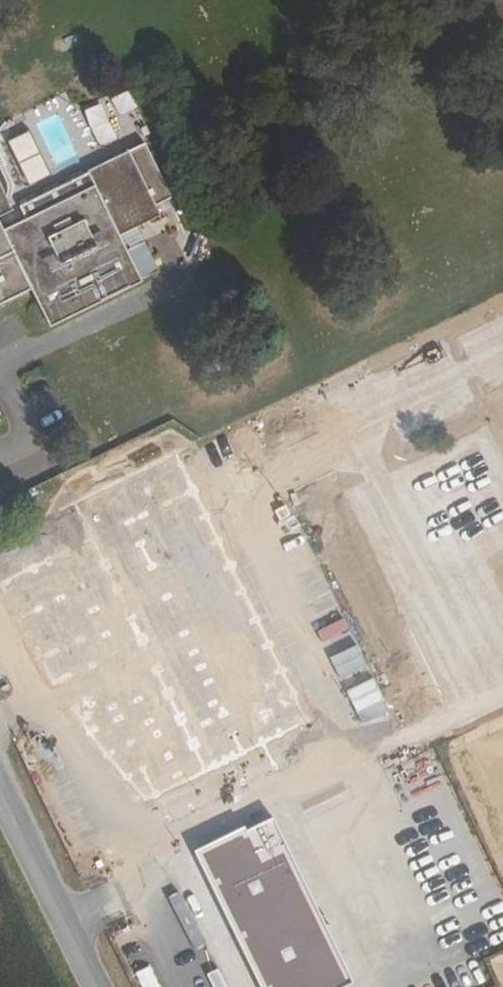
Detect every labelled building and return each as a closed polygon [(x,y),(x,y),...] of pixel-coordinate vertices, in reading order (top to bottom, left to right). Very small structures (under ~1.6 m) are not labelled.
[(28,294),(47,332),(135,287),(116,250),(161,227),(127,160),(83,183),(80,178),(64,187),(66,190),(60,193),(54,191),(39,198),(41,201),(32,206),(30,203),(24,207),(15,211),(24,228),(3,239),(0,233),(0,308),(28,294)] [(237,449),(262,438),(257,426),(231,437),(237,449)] [(36,561),(0,576),(0,585),(39,663),(55,689),(71,680),(83,704),(69,713),(111,762),(170,829),(280,772),(267,744),(291,730),(289,678),(196,493),(40,570),(36,561)]
